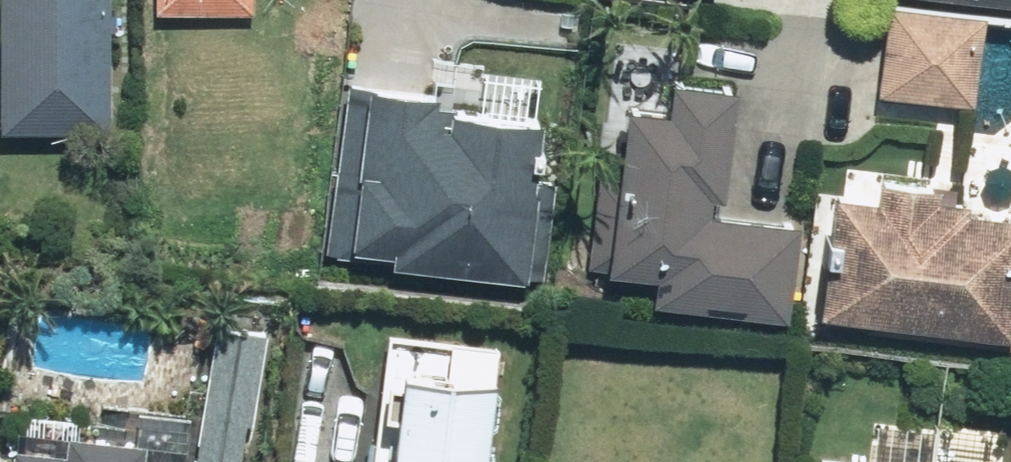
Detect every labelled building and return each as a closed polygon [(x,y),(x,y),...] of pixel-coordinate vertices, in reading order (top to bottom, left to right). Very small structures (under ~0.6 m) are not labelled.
[(95,134),(96,0),(0,0),(0,134),(95,134)] [(151,11),(253,18),(254,0),(152,0),(151,11)] [(889,1),(1010,9),(1010,0),(889,0),(889,1)] [(979,16),(881,11),(877,99),(975,104),(979,16)] [(425,88),(352,78),(326,252),(513,279),(533,141),(420,125),(425,88)] [(719,218),(726,92),(658,88),(657,116),(625,114),(620,192),(605,191),(600,278),(648,280),(647,309),(783,317),(789,222),(719,218)] [(800,316),(1004,346),(1010,297),(1010,224),(958,216),(960,204),(925,199),(926,190),(856,179),(852,203),(818,198),(800,316)] [(251,427),(264,333),(208,325),(189,461),(239,461),(244,427),(251,427)] [(492,346),(441,339),(392,333),(376,461),(477,461),(492,346)] [(59,440),(58,450),(2,447),(1,461),(0,461),(135,461),(136,444),(59,440)]
